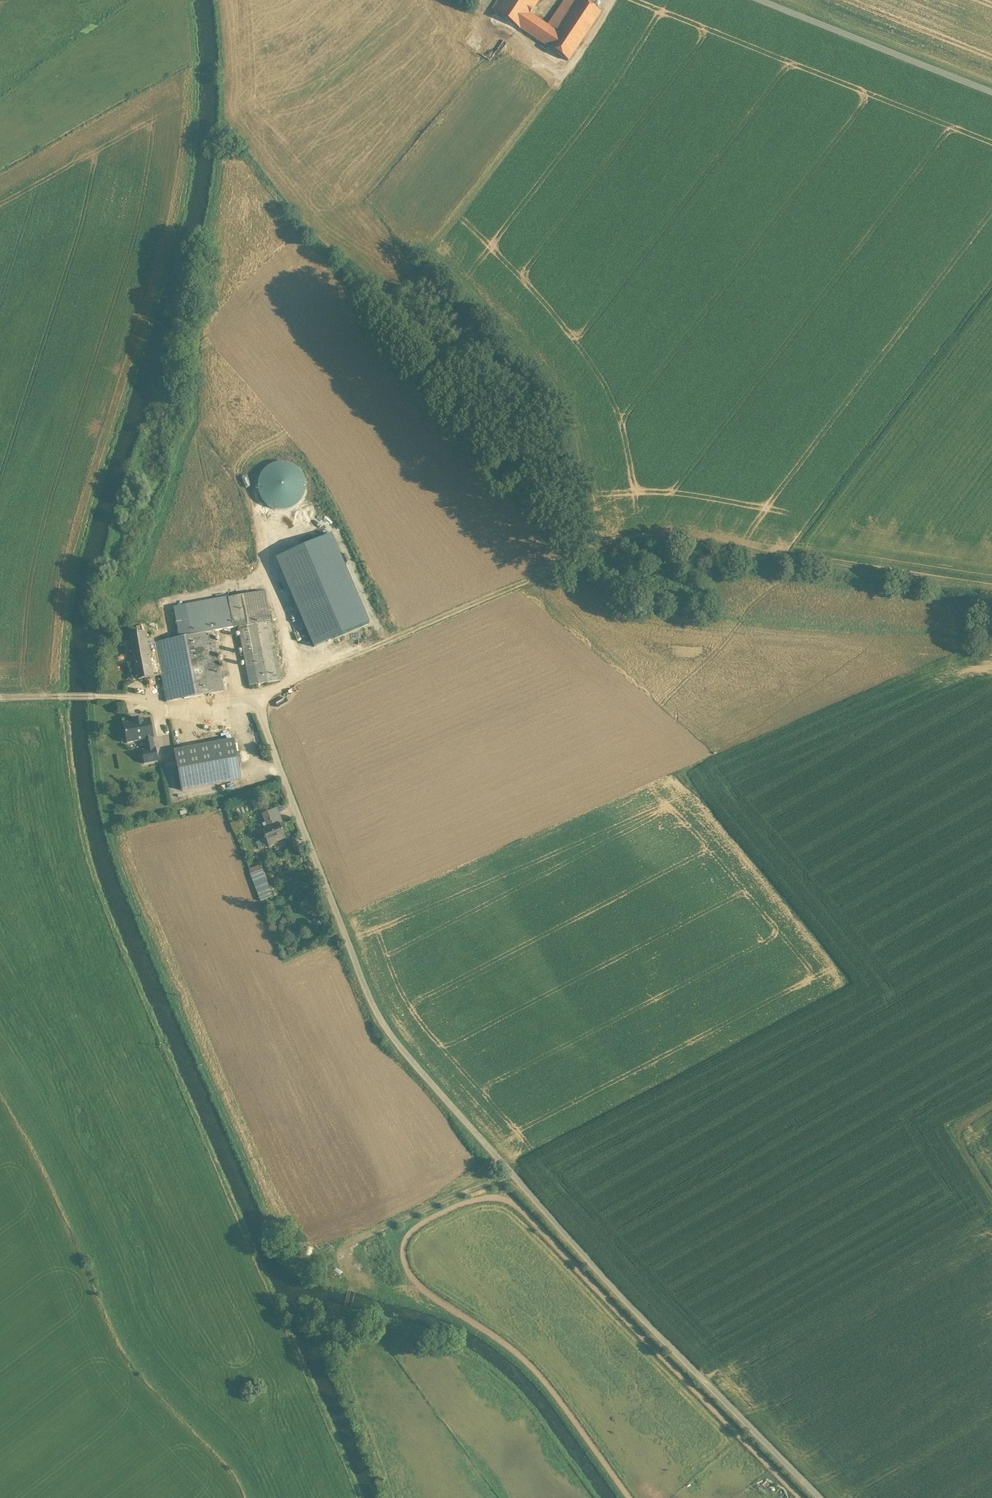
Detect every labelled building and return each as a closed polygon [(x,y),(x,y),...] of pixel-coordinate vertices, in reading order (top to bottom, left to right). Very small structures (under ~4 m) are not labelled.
[(466,4),(475,10),(481,0),(469,0),(466,4)] [(491,9),(496,12),(503,2),(500,0),(497,0),(491,9)] [(503,2),(496,12),(496,13),(520,29),(530,14),(539,0),(504,0),(503,2)] [(558,33),(578,3),(574,0),(565,0),(547,26),(558,33)] [(549,48),(569,61),(601,12),(582,0),(580,0),(578,3),(558,33),(549,48)] [(547,26),(530,14),(520,29),(549,48),(558,33),(547,26)] [(307,505),(302,462),(261,466),(266,510),(307,505)] [(371,627),(340,536),(282,555),(313,647),(371,627)] [(264,592),(242,596),(247,625),(238,627),(250,686),(281,680),(264,592)] [(191,636),(213,632),(238,627),(247,625),(242,596),(186,606),(191,636)] [(191,636),(186,606),(173,608),(179,638),(191,636)] [(143,625),(136,627),(137,633),(138,632),(138,633),(145,632),(143,625)] [(145,632),(138,633),(138,632),(137,633),(136,633),(137,634),(130,635),(139,680),(154,677),(161,676),(162,675),(155,643),(148,645),(145,632)] [(179,638),(155,643),(162,675),(161,676),(166,702),(224,691),(213,632),(191,636),(179,638)] [(154,738),(153,736),(150,719),(142,721),(142,719),(134,721),(134,722),(123,724),(127,744),(144,740),(152,739),(154,738)] [(154,749),(152,739),(144,740),(146,750),(154,749)] [(233,740),(174,752),(182,791),(241,780),(233,740)] [(144,764),(158,762),(155,748),(154,749),(146,750),(142,751),(144,764)] [(273,810),(263,815),(268,829),(279,825),(273,810)] [(240,832),(236,822),(231,825),(235,834),(240,832)] [(268,829),(262,831),(269,847),(277,844),(276,842),(285,838),(279,824),(279,825),(268,829)] [(261,871),(251,875),(261,901),(271,897),(261,871)]
